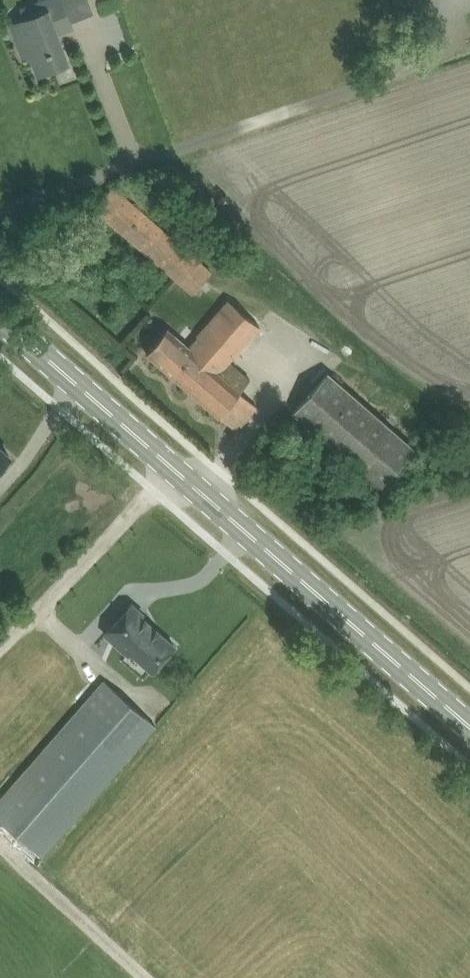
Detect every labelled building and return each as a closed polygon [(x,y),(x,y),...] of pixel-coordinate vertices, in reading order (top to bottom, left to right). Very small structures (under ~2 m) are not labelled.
[(11,24),(20,47),(27,44),(31,54),(39,74),(53,69),(69,63),(61,44),(59,36),(58,34),(73,28),(71,21),(63,0),(44,0),(41,1),(22,8),(26,18),(11,24)] [(95,207),(189,288),(194,292),(212,271),(113,186),(95,207)] [(231,363),(261,328),(231,301),(191,347),(169,327),(147,352),(220,415),(250,380),(231,363)] [(328,372),(307,396),(294,411),(380,486),(414,447),(328,372)] [(10,455),(0,446),(0,467),(10,455)] [(175,645),(142,616),(144,613),(132,603),(106,634),(129,654),(132,652),(153,671),(175,645)] [(103,679),(0,797),(0,819),(43,857),(157,727),(103,679)]
